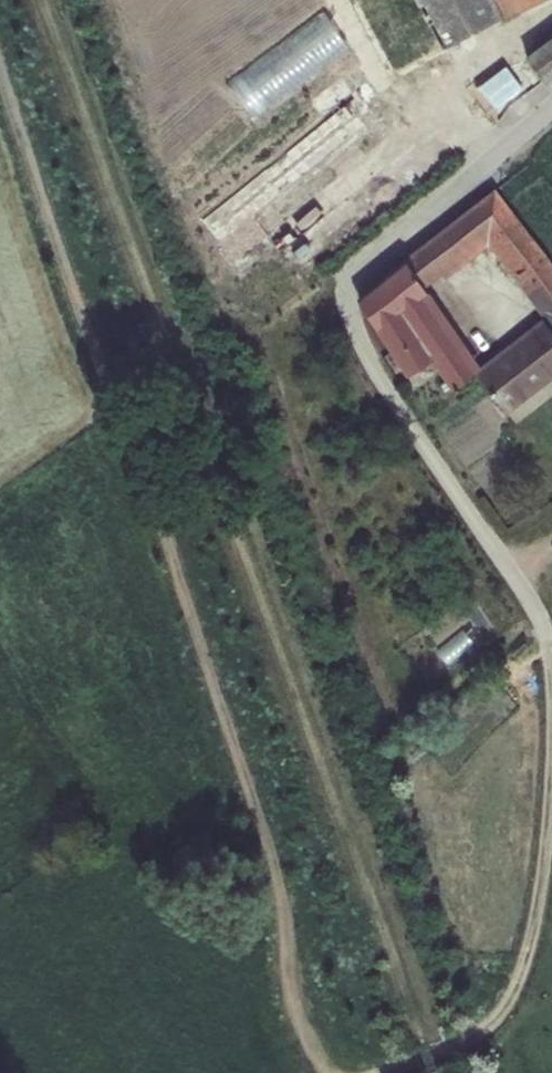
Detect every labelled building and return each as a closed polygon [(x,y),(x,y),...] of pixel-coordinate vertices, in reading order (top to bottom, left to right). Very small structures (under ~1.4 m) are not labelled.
[(488,18),(510,6),(507,0),(367,0),(403,68),(488,18)] [(551,62),(551,28),(526,47),(541,70),(551,62)] [(188,225),(233,265),(389,135),(379,125),(395,112),(366,78),(188,225)] [(454,390),(476,374),(506,411),(551,376),(551,331),(544,321),(479,371),(466,354),(463,356),(424,296),(428,294),(422,285),(487,234),(551,319),(551,267),(494,191),(358,300),(408,376),(433,359),(454,390)] [(439,629),(423,636),(437,667),(453,659),(439,629)]
